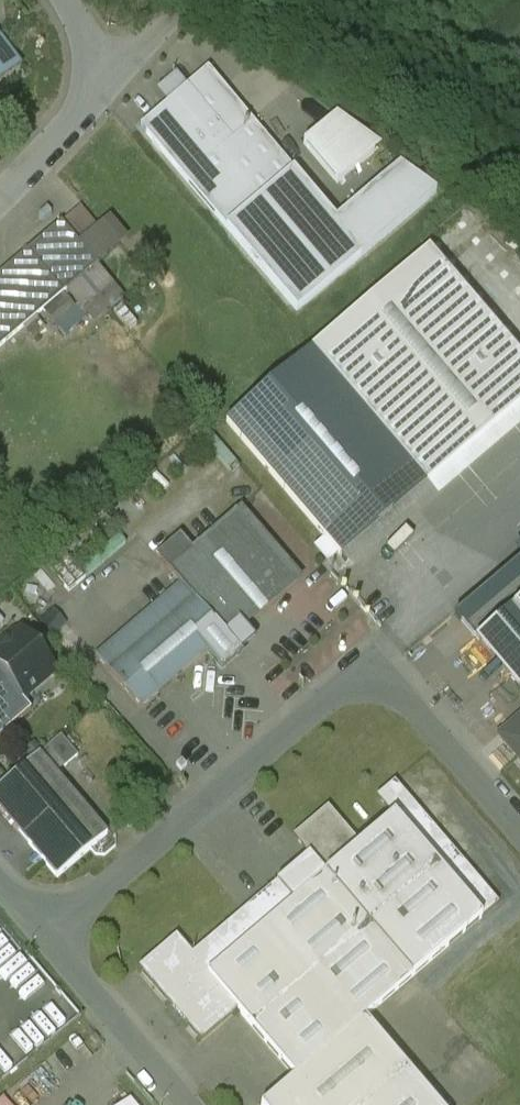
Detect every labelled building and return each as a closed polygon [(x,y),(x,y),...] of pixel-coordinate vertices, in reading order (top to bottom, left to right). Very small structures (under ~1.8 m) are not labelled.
[(11,74),(0,59),(0,83),(11,74)] [(336,220),(208,69),(184,89),(178,89),(169,96),(169,103),(141,126),(297,311),(437,192),(400,166),(336,220)] [(340,183),(388,149),(357,105),(309,139),(340,183)] [(0,276),(0,348),(97,266),(61,224),(0,276)] [(427,487),(519,407),(519,357),(429,251),(226,424),(342,559),(427,487)] [(237,512),(193,550),(181,536),(156,557),(181,585),(182,584),(227,637),(294,579),(238,515),(239,514),(237,512)] [(181,585),(96,658),(141,710),(227,637),(182,584),(181,585)] [(514,608),(478,639),(519,688),(519,615),(514,608)] [(21,633),(0,651),(0,674),(23,701),(56,673),(21,633)] [(32,711),(23,701),(0,674),(0,738),(32,711)] [(500,736),(500,737),(519,761),(519,719),(500,736)] [(40,755),(0,789),(0,810),(58,878),(108,836),(40,755)] [(193,955),(192,956),(238,1011),(295,1078),(296,1078),(366,1019),(499,905),(395,783),(377,798),(394,817),(360,845),(328,808),(294,837),(325,875),(294,901),(278,882),(193,955)] [(238,1011),(192,956),(193,955),(177,936),(140,968),(202,1041),(238,1011)] [(296,1078),(295,1078),(263,1104),(439,1104),(366,1019),(296,1078)]
